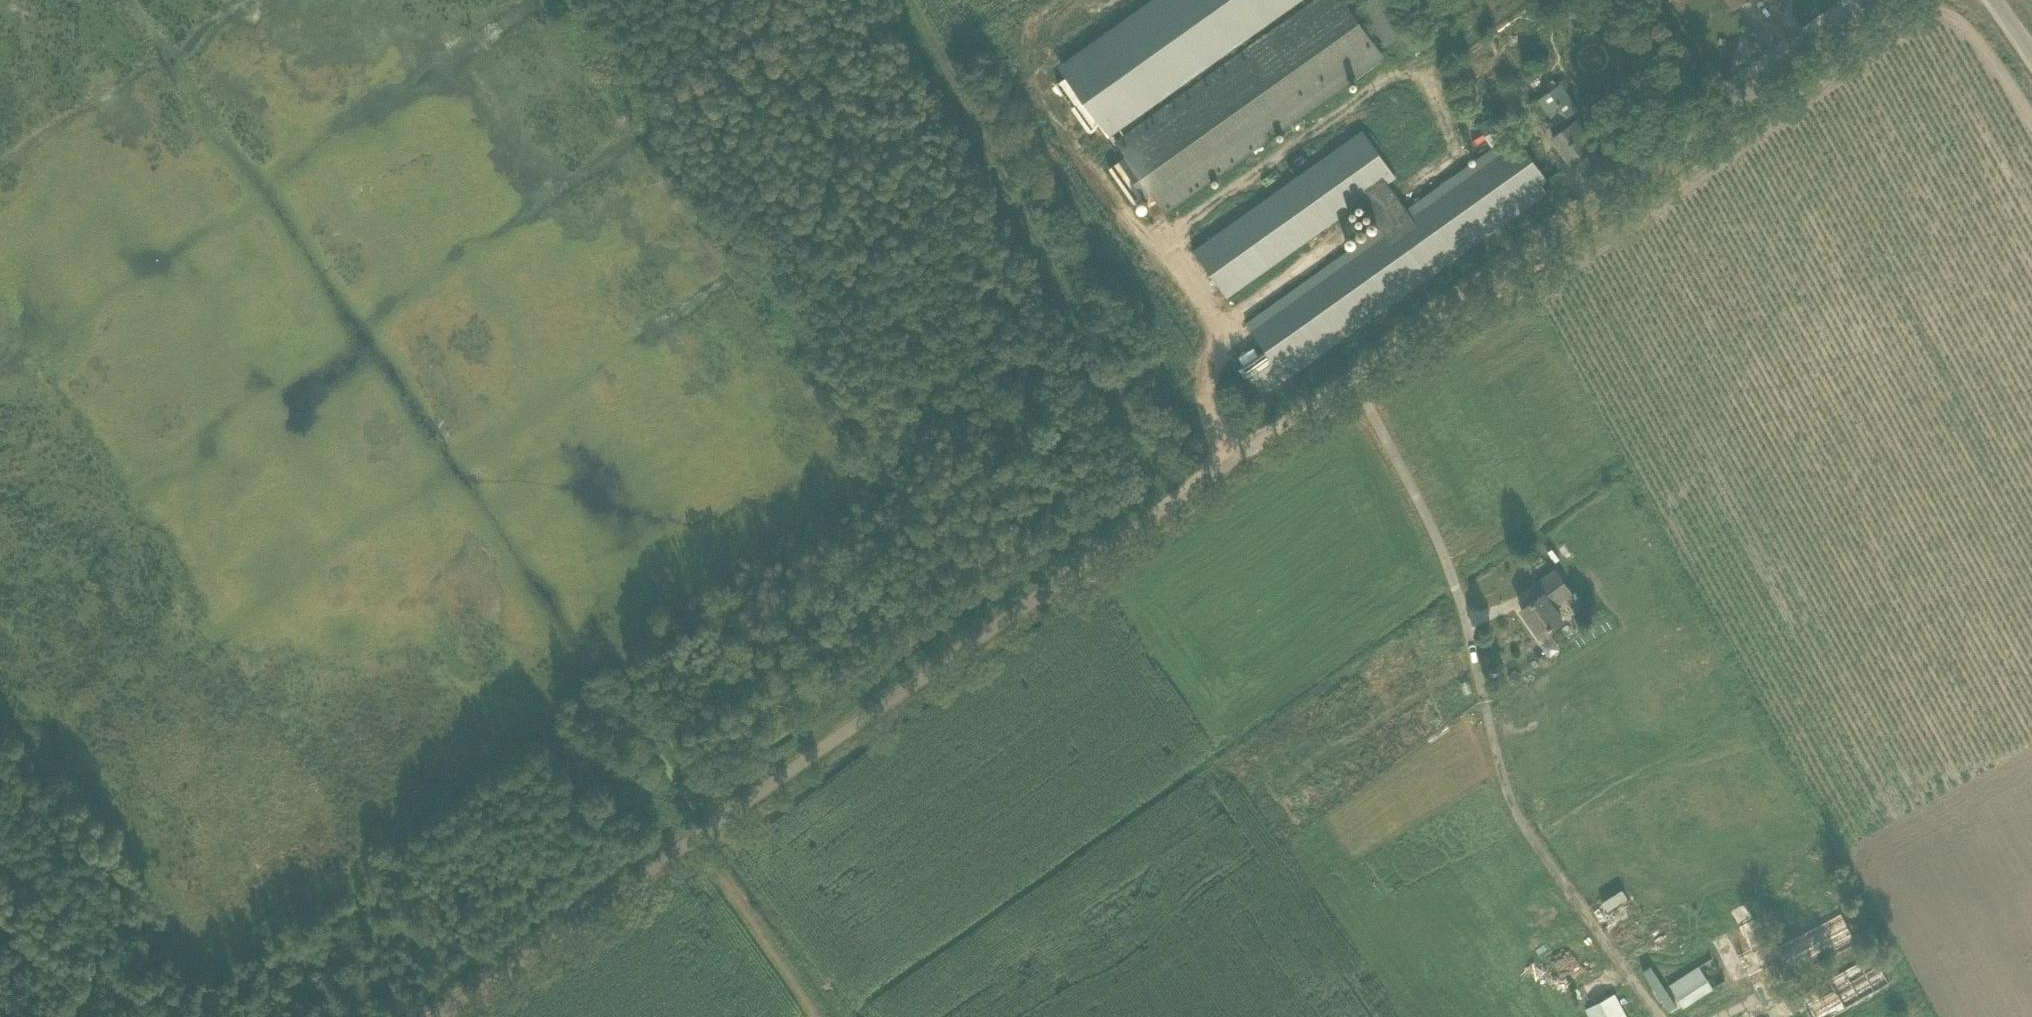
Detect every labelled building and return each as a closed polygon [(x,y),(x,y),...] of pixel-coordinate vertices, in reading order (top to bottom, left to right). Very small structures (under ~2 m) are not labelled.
[(1099,115),(1261,0),(1110,0),(1048,44),(1057,56),(1043,67),(1076,113),(1090,103),(1099,115)] [(1166,214),(1386,58),(1344,0),(1313,0),(1114,142),(1166,214)] [(1385,44),(1415,30),(1401,0),(1364,0),(1385,44)] [(1557,125),(1579,109),(1560,83),(1539,99),(1557,125)] [(1511,134),(1499,113),(1479,124),(1491,145),(1511,134)] [(1553,137),(1571,163),(1592,148),(1583,136),(1588,132),(1578,119),(1553,137)] [(1194,250),(1227,296),(1361,201),(1387,183),(1396,176),(1363,130),(1194,250)] [(1407,211),(1387,183),(1361,201),(1381,229),(1247,324),(1279,370),(1547,180),(1514,134),(1407,211)] [(1255,388),(1249,379),(1238,388),(1243,396),(1255,388)] [(1555,569),(1535,583),(1543,594),(1521,609),(1540,635),(1562,620),(1553,607),(1572,593),(1555,569)] [(1770,950),(1785,980),(1856,943),(1841,913),(1770,950)] [(1738,980),(1775,962),(1754,917),(1717,935),(1738,980)] [(1799,996),(1811,1016),(1829,1016),(1889,983),(1873,954),(1799,996)] [(1669,986),(1683,1008),(1726,982),(1712,959),(1669,986)] [(1614,993),(1586,1008),(1591,1016),(1627,1016),(1614,993)]
